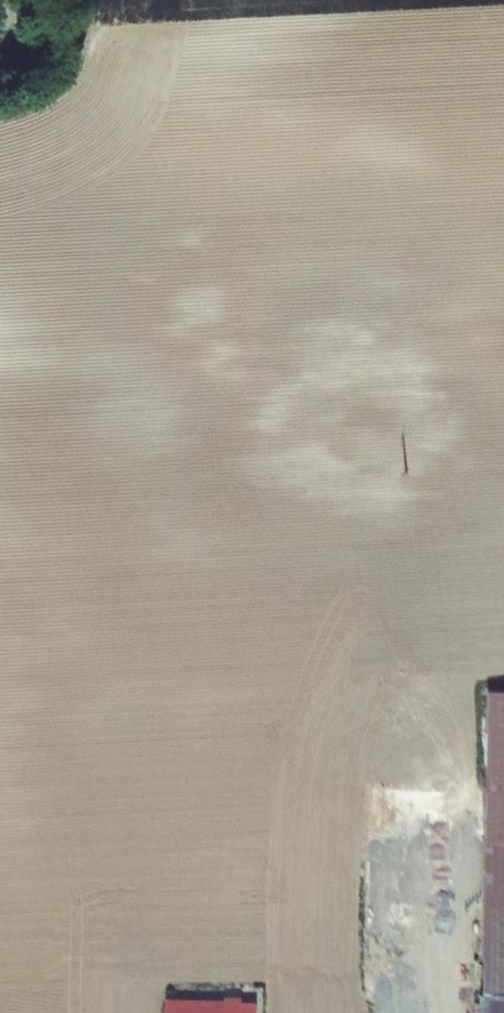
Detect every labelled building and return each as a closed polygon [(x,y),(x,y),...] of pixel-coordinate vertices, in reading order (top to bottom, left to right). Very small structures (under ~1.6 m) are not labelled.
[(492,844),(492,996),(503,996),(503,844),(492,844)] [(261,996),(229,996),(229,1003),(169,1001),(169,1012),(260,1012),(261,996)] [(492,996),(490,996),(490,1012),(503,1012),(503,996),(492,996)]
